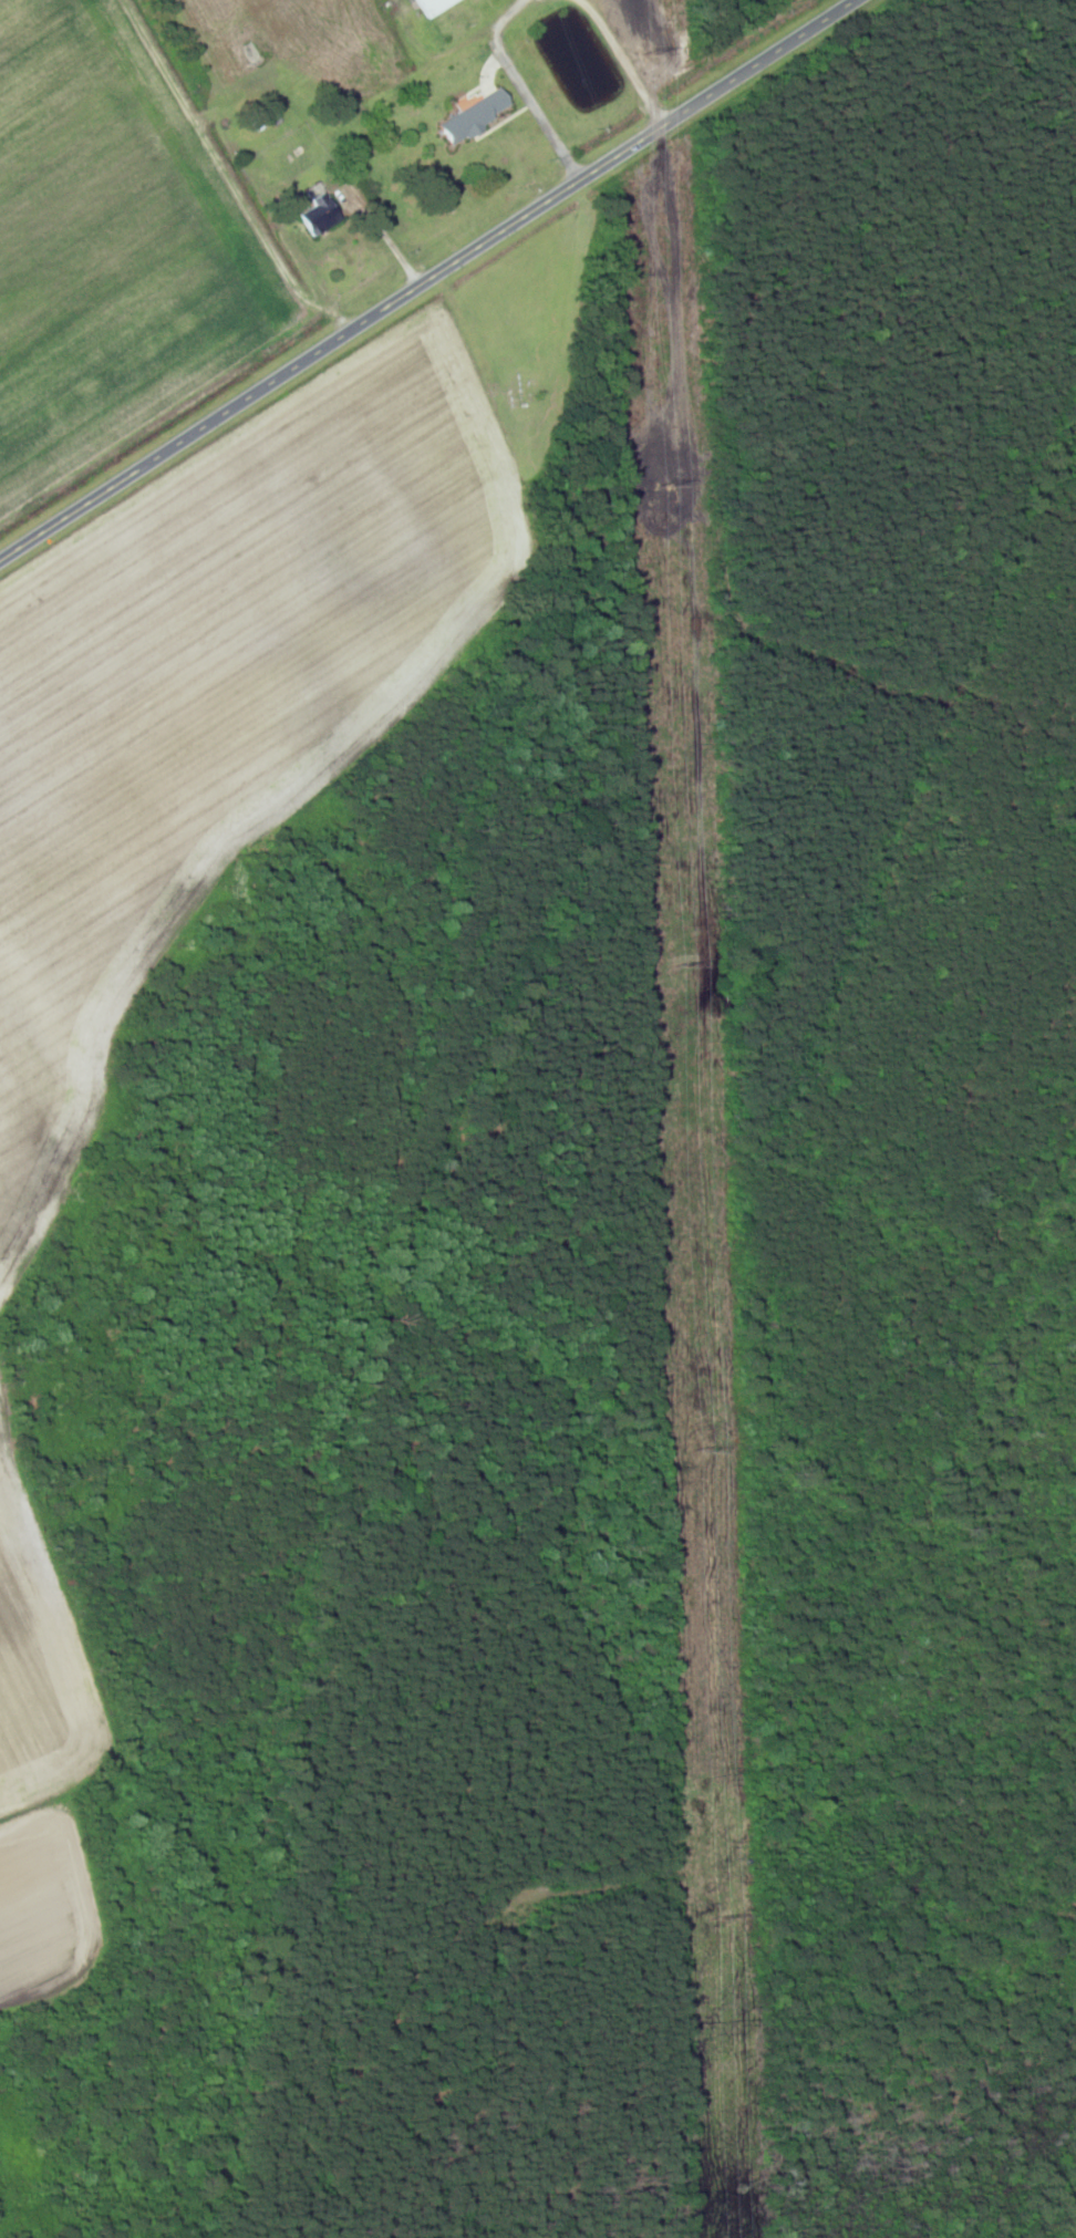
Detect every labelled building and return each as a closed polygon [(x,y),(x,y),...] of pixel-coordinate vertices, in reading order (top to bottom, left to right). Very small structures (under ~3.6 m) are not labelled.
[(459,0),(416,0),(425,17),(459,0)] [(249,63),(261,57),(253,41),(241,47),(249,63)] [(441,121),(452,142),(515,109),(504,88),(441,121)] [(315,204),(300,214),(315,236),(345,217),(328,191),(313,200),(315,204)]
